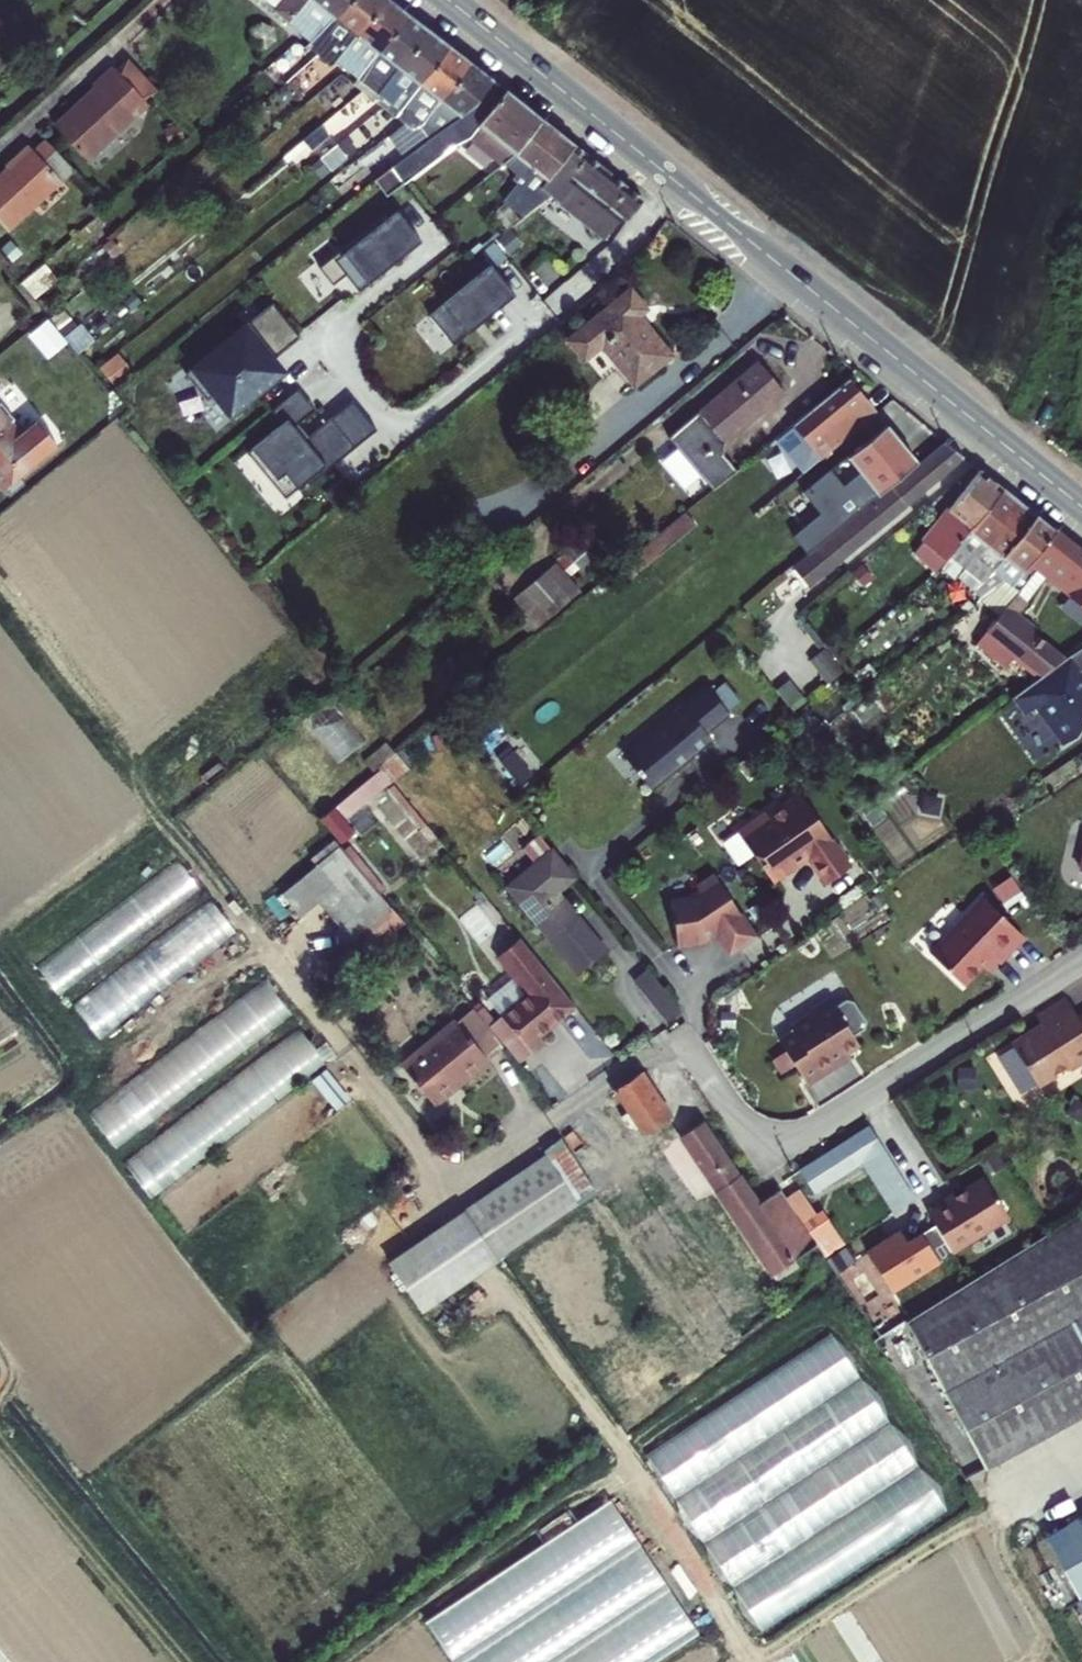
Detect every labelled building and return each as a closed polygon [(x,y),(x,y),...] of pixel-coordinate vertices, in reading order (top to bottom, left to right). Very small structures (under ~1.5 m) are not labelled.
[(273,8),(310,40),(348,0),(267,0),(274,6),(273,8)] [(334,60),(381,0),(348,0),(310,40),(306,44),(318,53),(321,51),(334,60)] [(357,77),(406,13),(389,0),(381,0),(334,60),(357,77)] [(357,77),(378,94),(428,31),(406,13),(357,77)] [(378,94),(398,110),(450,47),(428,31),(378,94)] [(450,47),(398,110),(412,121),(420,128),(472,65),(450,47)] [(125,58),(113,69),(146,103),(156,93),(125,58)] [(472,65),(420,128),(412,121),(395,134),(414,149),(428,137),(461,115),(490,79),(472,65)] [(110,66),(90,85),(93,88),(113,69),(110,66)] [(113,69),(93,88),(53,125),(86,159),(146,103),(113,69)] [(512,174),(507,180),(515,186),(515,185),(521,189),(530,179),(529,178),(535,170),(527,165),(513,154),(539,120),(490,79),(461,115),(428,137),(414,149),(372,181),(386,198),(452,145),(469,139),(512,174)] [(539,120),(513,154),(527,165),(554,131),(539,120)] [(313,151),(328,140),(318,127),(303,139),(313,151)] [(515,186),(503,201),(522,218),(549,196),(550,195),(540,186),(572,146),(554,131),(527,165),(535,170),(529,178),(530,179),(521,189),(515,185),(515,186)] [(71,169),(44,142),(32,152),(28,149),(0,176),(0,220),(8,228),(71,169)] [(319,157),(329,168),(344,157),(334,145),(319,157)] [(623,222),(640,201),(572,146),(540,186),(550,195),(549,196),(557,203),(601,237),(617,217),(623,222)] [(396,210),(341,255),(338,251),(317,267),(332,285),(345,274),(358,291),(421,241),(396,210)] [(480,252),(489,265),(492,268),(505,258),(492,242),(480,252)] [(20,282),(32,297),(55,277),(43,263),(20,282)] [(489,265),(428,315),(452,345),(514,295),(492,268),(489,265)] [(667,353),(637,315),(644,309),(627,289),(565,339),(581,359),(599,344),(630,382),(667,353)] [(205,357),(185,373),(206,399),(213,394),(229,415),(283,371),(273,359),(300,337),(272,303),(205,358),(205,357)] [(52,316),(31,332),(51,357),(71,341),(52,316)] [(755,363),(668,437),(712,490),(735,471),(722,456),(722,446),(782,394),(755,363)] [(775,439),(802,472),(874,413),(846,380),(775,439)] [(287,418),(304,439),(308,435),(298,422),(315,409),(298,387),(271,410),(281,423),(287,418)] [(281,423),(251,448),(289,494),(305,480),(309,484),(376,429),(352,400),(308,435),(304,439),(287,418),(281,423)] [(10,428),(13,425),(0,407),(0,492),(54,451),(35,426),(18,439),(10,428)] [(865,477),(847,491),(819,514),(792,537),(805,553),(915,462),(885,426),(848,457),(865,477)] [(811,583),(963,457),(944,442),(795,564),(811,583)] [(289,494),(251,448),(246,452),(284,498),(289,494)] [(847,456),(830,470),(802,493),(819,514),(847,491),(831,471),(848,457),(847,456)] [(1000,488),(978,470),(935,524),(958,543),(1000,488)] [(1000,488),(958,543),(947,556),(962,569),(956,577),(971,590),(980,599),(1003,581),(991,571),(1034,515),(1000,488)] [(1037,563),(1031,558),(1053,532),(1034,515),(991,571),(1003,581),(1010,586),(979,624),(984,629),(1028,574),(1037,563)] [(663,534),(670,542),(690,527),(683,518),(663,534)] [(935,524),(920,541),(944,560),(947,556),(958,543),(935,524)] [(1081,605),(1081,555),(1053,532),(1031,558),(1037,563),(1028,574),(984,629),(1040,675),(1060,661),(1007,615),(1045,575),(1081,605)] [(575,591),(553,566),(513,600),(535,625),(575,591)] [(1010,697),(1023,714),(1033,706),(1060,744),(1073,736),(1081,716),(1081,677),(1078,671),(1081,668),(1081,646),(1060,661),(1040,675),(1010,697)] [(836,658),(847,670),(855,664),(844,651),(836,658)] [(621,754),(651,790),(711,741),(706,734),(729,715),(725,710),(738,700),(724,682),(711,693),(704,686),(621,754)] [(404,768),(392,753),(374,767),(377,770),(386,782),(404,768)] [(335,841),(348,830),(340,820),(386,782),(377,770),(317,819),(335,841)] [(803,853),(824,881),(848,864),(801,797),(791,795),(764,814),(762,811),(735,830),(771,881),(789,868),(789,862),(803,853)] [(331,841),(307,861),(331,890),(314,904),(334,929),(348,918),(375,895),(331,841)] [(533,862),(545,852),(539,844),(526,855),(533,862)] [(602,950),(572,913),(554,892),(571,877),(548,848),(545,852),(533,862),(504,887),(574,974),(602,950)] [(177,859),(35,965),(58,996),(200,889),(177,859)] [(686,898),(669,901),(677,947),(701,942),(701,940),(703,939),(714,932),(730,955),(755,937),(713,875),(699,884),(697,890),(686,898)] [(375,895),(348,918),(359,932),(386,909),(375,895)] [(1000,962),(1024,936),(983,897),(930,953),(964,985),(983,965),(992,955),(999,961),(1000,962)] [(210,902),(72,1006),(97,1041),(236,932),(210,902)] [(525,994),(498,1016),(529,1054),(542,1043),(536,1036),(572,1007),(515,939),(494,956),(525,994)] [(990,971),(999,961),(992,955),(983,965),(990,971)] [(679,1010),(644,967),(631,978),(665,1021),(679,1010)] [(264,981),(90,1112),(117,1150),(291,1015),(264,981)] [(833,1007),(827,998),(809,1010),(811,1013),(789,1028),(792,1032),(778,1042),(785,1053),(794,1066),(806,1084),(835,1065),(832,1061),(858,1045),(852,1035),(863,1028),(865,1021),(851,1001),(844,999),(833,1007)] [(1062,998),(1036,1014),(1034,1017),(1034,1019),(1036,1021),(1006,1040),(1030,1080),(1060,1061),(1064,1066),(1081,1054),(1081,1013),(1075,1017),(1062,998)] [(451,1023),(396,1067),(429,1109),(450,1092),(447,1088),(481,1060),(480,1058),(496,1045),(469,1011),(452,1025),(451,1023)] [(123,1160),(150,1197),(322,1065),(296,1031),(123,1160)] [(794,1066),(785,1053),(772,1061),(781,1074),(794,1066)] [(481,1060),(447,1088),(450,1092),(484,1063),(481,1060)] [(677,1136),(664,1153),(697,1201),(714,1195),(774,1281),(795,1266),(791,1260),(814,1243),(800,1223),(784,1197),(778,1188),(756,1202),(700,1120),(677,1136)] [(798,1172),(812,1193),(860,1163),(891,1211),(912,1198),(867,1127),(798,1172)] [(542,1150),(546,1155),(577,1204),(596,1192),(561,1137),(542,1150)] [(546,1155),(387,1263),(421,1313),(504,1254),(577,1204),(546,1155)] [(936,1206),(925,1213),(941,1239),(949,1251),(1006,1215),(981,1176),(951,1195),(949,1192),(934,1202),(936,1206)] [(800,1223),(815,1213),(798,1188),(784,1197),(800,1223)] [(841,1243),(820,1210),(815,1213),(800,1223),(814,1243),(823,1256),(841,1243)] [(903,1321),(981,1468),(1081,1414),(1081,1211),(903,1321)] [(911,1222),(918,1233),(928,1247),(941,1239),(925,1213),(911,1222)] [(898,1231),(864,1252),(889,1291),(936,1261),(928,1247),(918,1233),(905,1242),(898,1231)] [(744,1338),(725,1311),(760,1286),(749,1272),(689,1315),(718,1357),(744,1338)] [(947,1510),(830,1333),(644,1457),(762,1637),(947,1510)] [(454,1661),(663,1661),(700,1638),(610,1499),(427,1622),(454,1661)] [(1042,1538),(1081,1609),(1081,1515),(1042,1538)]
